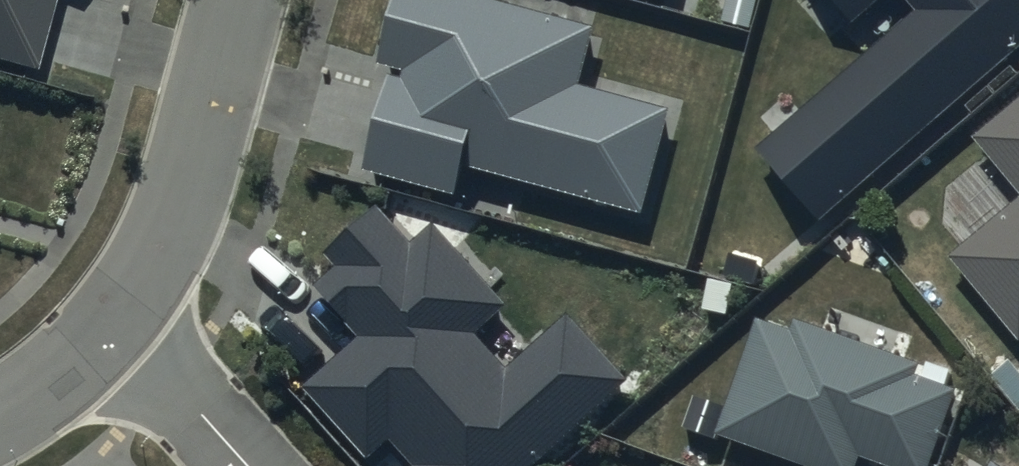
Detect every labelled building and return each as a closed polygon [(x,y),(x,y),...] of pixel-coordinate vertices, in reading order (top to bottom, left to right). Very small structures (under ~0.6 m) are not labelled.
[(35,74),(55,0),(0,0),(0,64),(35,74)] [(488,0),(395,0),(378,64),(391,68),(363,170),(453,194),(461,165),(641,214),(670,108),(579,83),(594,29),(488,0)] [(917,13),(760,148),(819,218),(1018,47),(1018,0),(906,0),(917,13)] [(854,22),(879,0),(836,0),(854,22)] [(975,137),(1018,190),(1018,100),(975,137)] [(950,256),(1018,340),(1018,339),(1018,199),(950,256)] [(326,253),(338,266),(314,286),(361,339),(304,389),(368,461),(393,439),(416,465),(531,465),(627,382),(568,315),(509,367),(476,329),(505,303),(436,225),(416,243),(382,204),(326,253)] [(753,315),(709,433),(797,465),(855,465),(858,458),(879,465),(928,465),(956,390),(911,373),(915,363),(794,319),(790,329),(753,315)] [(989,457),(983,465),(1003,465),(989,457)]
